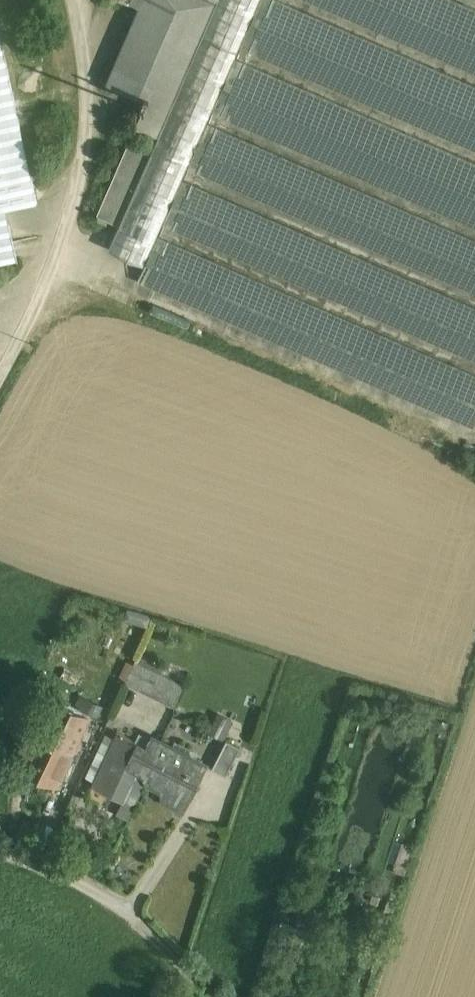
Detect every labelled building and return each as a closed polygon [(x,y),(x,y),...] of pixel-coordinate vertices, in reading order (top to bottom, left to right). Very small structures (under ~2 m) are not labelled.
[(193,0),(132,0),(130,5),(141,10),(143,6),(183,23),(193,0)] [(217,0),(216,0),(193,0),(183,23),(203,32),(217,0)] [(253,55),(474,142),(474,78),(276,0),(275,0),(253,55)] [(185,76),(203,32),(143,6),(141,10),(117,66),(155,82),(159,75),(162,77),(166,68),(185,76)] [(150,95),(155,82),(117,66),(107,89),(141,104),(146,94),(150,95)] [(160,133),(185,76),(166,68),(162,77),(159,75),(155,82),(150,95),(146,94),(141,104),(146,106),(138,124),(160,133)] [(474,213),(474,153),(241,69),(222,122),(474,213)] [(120,224),(150,155),(128,145),(98,215),(120,224)] [(23,258),(14,210),(0,212),(0,262),(23,258)] [(137,656),(126,683),(175,703),(186,677),(137,656)] [(18,769),(57,787),(90,714),(51,697),(18,769)] [(219,713),(210,732),(224,739),(233,720),(219,713)] [(118,732),(91,786),(133,806),(144,785),(129,778),(145,745),(118,732)] [(206,762),(151,735),(130,777),(186,804),(206,762)] [(239,748),(226,743),(215,768),(227,773),(239,748)]
